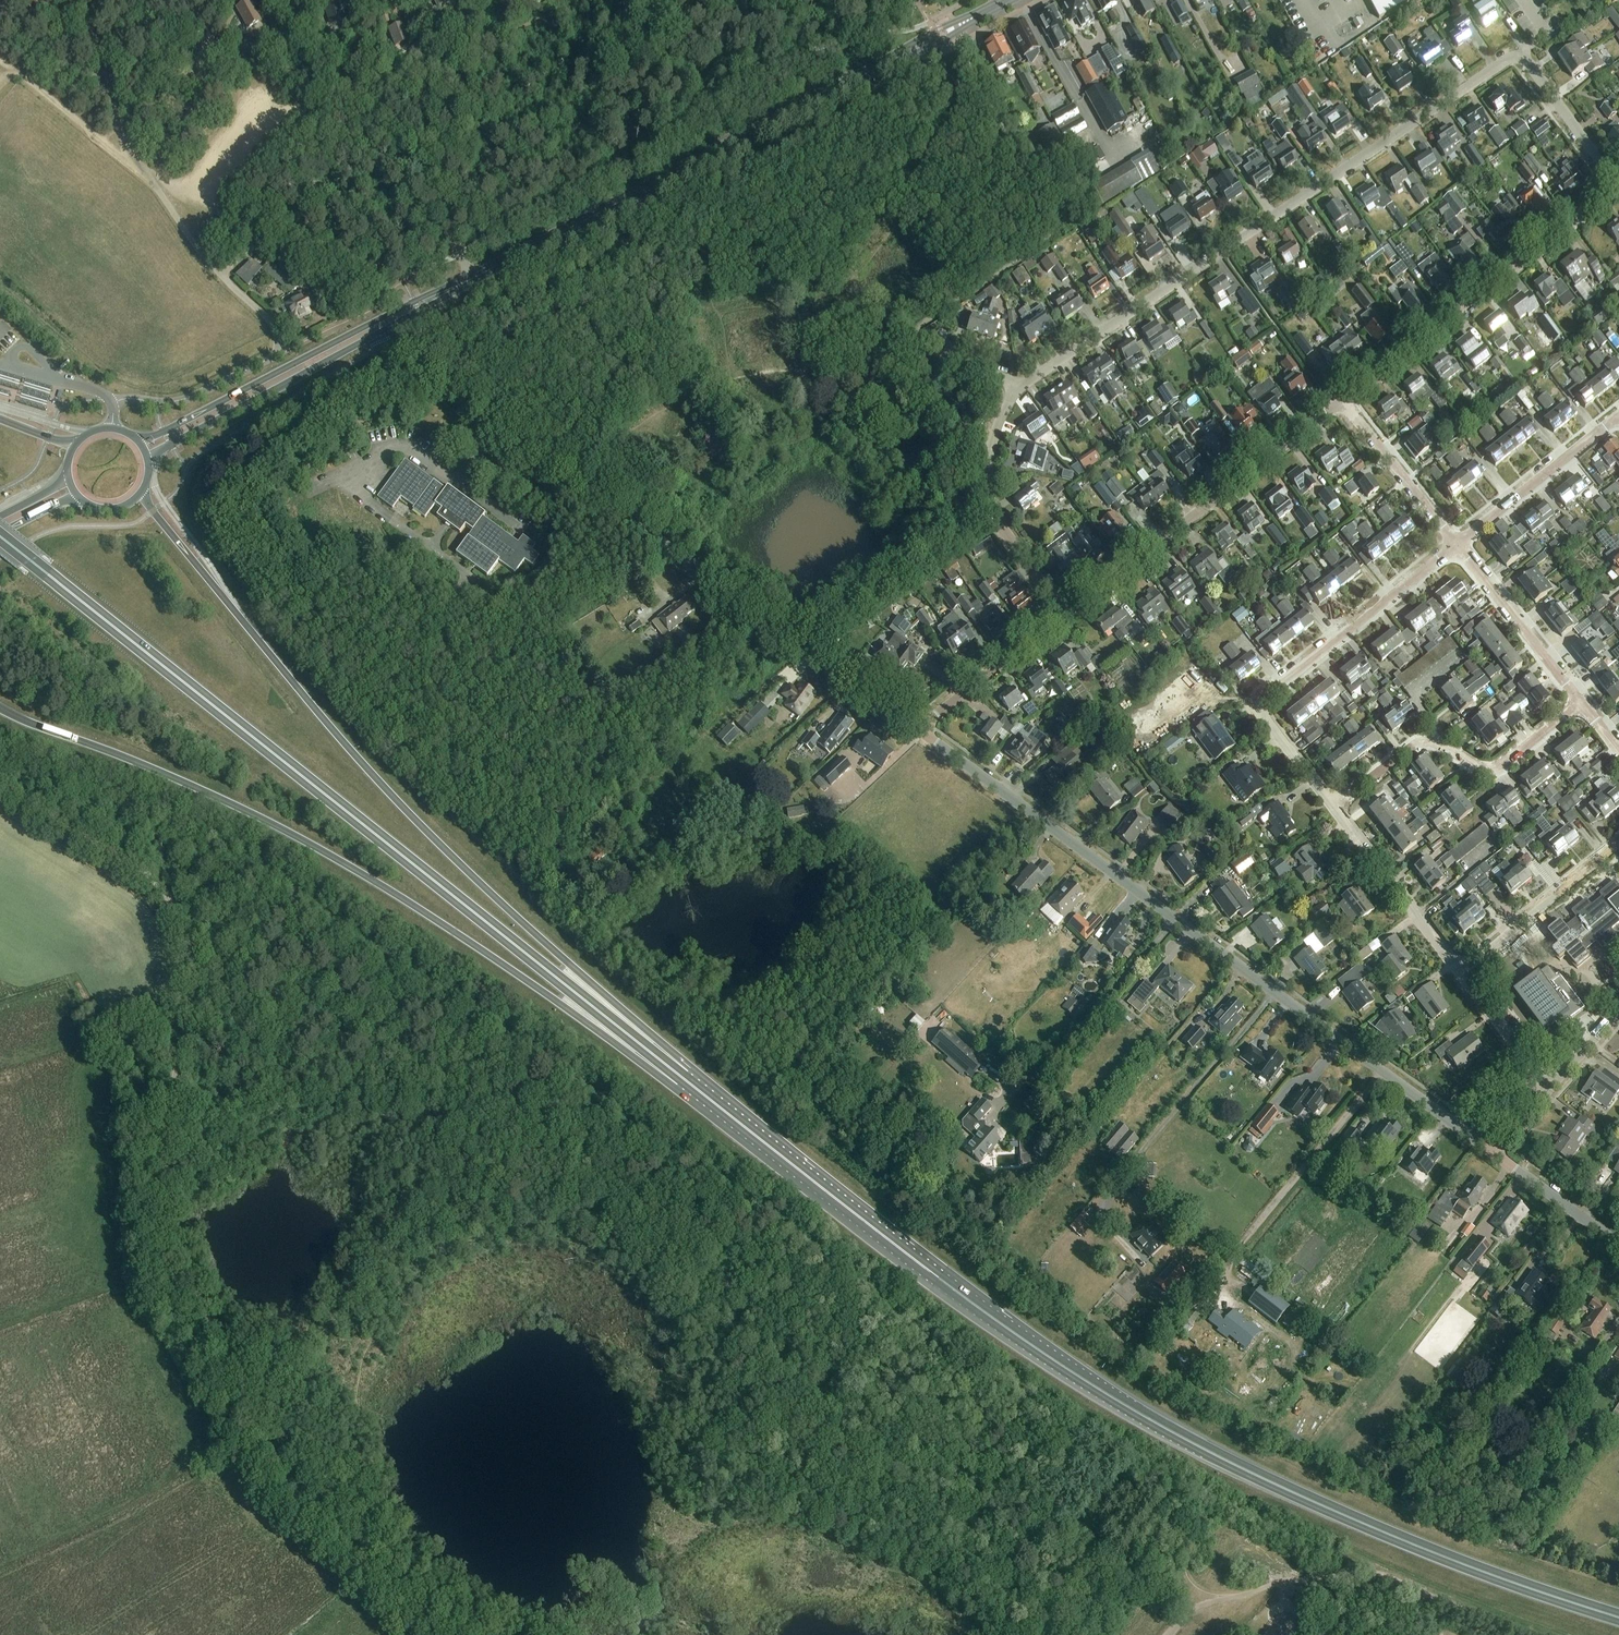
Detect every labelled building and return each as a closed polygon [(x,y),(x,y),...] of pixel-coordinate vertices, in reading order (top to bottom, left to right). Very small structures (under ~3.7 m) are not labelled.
[(262,21),(250,0),(235,8),(247,29),(262,21)] [(438,8),(452,1),(451,0),(433,0),(438,8)] [(1089,11),(1087,12),(1081,0),(1071,0),(1070,0),(1072,3),(1064,7),(1072,21),(1076,19),(1081,28),(1094,21),(1089,11)] [(1117,5),(1114,0),(1098,0),(1104,12),(1117,5)] [(1145,3),(1143,0),(1134,0),(1144,18),(1156,11),(1150,0),(1145,3)] [(1256,17),(1247,0),(1236,0),(1243,12),(1245,10),(1251,20),(1256,17)] [(1379,19),(1415,0),(1369,0),(1379,19)] [(1406,7),(1409,12),(1422,4),(1419,0),(1417,0),(1406,7)] [(1458,0),(1448,0),(1454,9),(1461,5),(1458,0)] [(1492,1),(1491,0),(1486,0),(1474,8),(1480,18),(1478,19),(1485,29),(1498,21),(1492,12),(1497,9),(1492,1)] [(1510,15),(1519,9),(1513,0),(1500,0),(1510,15)] [(332,25),(345,20),(339,1),(324,7),(326,13),(327,12),(332,25)] [(1172,6),(1179,19),(1184,16),(1187,23),(1191,21),(1180,1),(1172,6)] [(1119,18),(1115,10),(1108,14),(1112,21),(1119,18)] [(1064,29),(1063,28),(1054,11),(1052,12),(1052,11),(1047,13),(1048,14),(1046,15),(1038,20),(1047,37),(1048,37),(1050,42),(1056,39),(1061,48),(1071,43),(1067,37),(1064,39),(1060,31),(1064,29)] [(1454,27),(1455,28),(1458,32),(1451,37),(1458,48),(1471,39),(1465,30),(1470,27),(1465,19),(1454,27)] [(404,23),(388,29),(395,47),(410,41),(404,23)] [(1012,31),(1025,57),(1027,61),(1029,61),(1028,63),(1031,66),(1040,54),(1038,53),(1040,51),(1026,24),(1012,31)] [(1126,29),(1140,56),(1148,51),(1134,24),(1126,29)] [(1442,44),(1436,35),(1431,27),(1423,33),(1428,40),(1419,46),(1415,40),(1411,39),(1408,41),(1409,45),(1417,58),(1418,57),(1427,69),(1443,58),(1436,48),(1442,44)] [(1559,58),(1566,68),(1588,53),(1585,48),(1590,44),(1583,34),(1569,43),(1573,49),(1559,58)] [(1160,40),(1173,65),(1181,61),(1169,36),(1160,40)] [(1393,36),(1383,43),(1393,58),(1403,51),(1393,36)] [(995,66),(998,70),(1013,62),(1001,38),(985,46),(995,66)] [(1346,49),(1340,53),(1345,60),(1351,56),(1346,49)] [(1588,53),(1566,68),(1573,78),(1586,68),(1590,74),(1604,65),(1597,55),(1592,58),(1588,53)] [(1355,62),(1366,79),(1371,75),(1360,58),(1355,62)] [(1120,59),(1109,65),(1116,79),(1128,72),(1120,59)] [(1075,68),(1086,87),(1098,81),(1087,61),(1075,68)] [(1399,93),(1414,84),(1408,76),(1413,73),(1407,63),(1388,76),(1399,93)] [(1252,71),(1233,81),(1241,96),(1243,94),(1247,102),(1262,94),(1258,86),(1259,85),(1252,71)] [(1037,111),(1044,107),(1027,74),(1019,78),(1037,111)] [(1305,82),(1298,86),(1305,97),(1312,92),(1305,82)] [(1101,86),(1085,95),(1106,133),(1123,124),(1101,86)] [(1306,120),(1315,114),(1296,86),(1285,93),(1293,106),(1295,104),(1306,120)] [(1385,103),(1374,87),(1369,90),(1368,88),(1359,95),(1370,113),(1385,103)] [(1280,102),(1286,98),(1282,92),(1276,96),(1280,102)] [(1505,92),(1491,101),(1499,112),(1506,107),(1510,113),(1515,109),(1517,112),(1525,106),(1517,95),(1515,97),(1511,92),(1507,95),(1505,92)] [(1600,110),(1608,121),(1617,114),(1609,103),(1600,110)] [(1051,117),(1065,142),(1087,130),(1073,104),(1051,117)] [(1343,106),(1334,112),(1332,108),(1320,116),(1328,128),(1330,127),(1336,136),(1350,127),(1345,118),(1349,115),(1343,106)] [(1207,107),(1201,113),(1207,118),(1212,112),(1207,107)] [(1485,116),(1484,117),(1478,108),(1464,117),(1470,126),(1466,129),(1471,136),(1489,124),(1485,116)] [(1247,117),(1242,121),(1248,129),(1253,126),(1247,117)] [(1271,126),(1281,141),(1290,135),(1280,120),(1271,126)] [(1521,121),(1510,129),(1518,139),(1529,131),(1521,121)] [(1542,122),(1531,131),(1537,138),(1548,130),(1542,122)] [(1616,123),(1609,129),(1615,136),(1608,141),(1618,155),(1618,126),(1616,123)] [(1314,124),(1307,129),(1303,124),(1295,129),(1298,135),(1307,147),(1310,153),(1326,142),(1314,124)] [(1036,134),(1046,153),(1064,144),(1054,125),(1036,134)] [(1450,127),(1436,136),(1441,145),(1436,149),(1443,160),(1454,152),(1452,148),(1460,142),(1450,127)] [(1498,127),(1488,133),(1499,148),(1508,142),(1498,127)] [(1298,135),(1293,139),(1301,151),(1307,147),(1298,135)] [(1286,144),(1277,150),(1270,139),(1262,145),(1276,167),(1280,164),(1284,171),(1298,162),(1286,144)] [(1211,142),(1193,154),(1200,165),(1218,152),(1211,142)] [(1228,142),(1220,147),(1223,152),(1231,147),(1228,142)] [(1431,172),(1438,167),(1429,153),(1423,144),(1418,147),(1424,157),(1414,163),(1421,173),(1429,168),(1431,172)] [(1465,152),(1476,169),(1484,164),(1472,147),(1465,152)] [(1234,153),(1227,157),(1235,169),(1241,165),(1234,153)] [(1530,154),(1523,159),(1535,175),(1542,171),(1530,154)] [(1273,178),(1257,155),(1249,161),(1256,173),(1249,177),(1257,189),(1273,178)] [(1103,205),(1151,177),(1140,157),(1091,185),(1103,205)] [(1185,157),(1178,162),(1182,168),(1189,163),(1185,157)] [(1562,165),(1558,159),(1553,162),(1558,169),(1575,192),(1586,183),(1576,170),(1578,168),(1571,158),(1562,165)] [(1524,164),(1517,170),(1527,182),(1534,177),(1524,164)] [(1407,181),(1398,167),(1383,177),(1395,194),(1403,189),(1400,185),(1404,182),(1407,181)] [(1564,200),(1575,192),(1558,169),(1553,173),(1559,182),(1554,186),(1564,200)] [(1235,183),(1237,181),(1231,172),(1217,182),(1223,190),(1220,192),(1228,204),(1243,194),(1235,183)] [(1169,188),(1177,200),(1188,192),(1181,181),(1169,188)] [(1419,205),(1428,199),(1419,185),(1410,191),(1419,205)] [(1551,211),(1531,185),(1517,196),(1525,207),(1529,204),(1534,210),(1532,211),(1539,220),(1543,220),(1549,215),(1550,212),(1551,211)] [(1383,190),(1377,194),(1371,186),(1365,191),(1363,188),(1355,193),(1366,208),(1373,203),(1376,208),(1383,210),(1386,207),(1393,217),(1399,213),(1392,204),(1383,190)] [(1149,217),(1155,213),(1143,193),(1137,197),(1149,217)] [(1216,212),(1208,200),(1210,199),(1206,193),(1191,203),(1195,209),(1193,210),(1201,222),(1216,212)] [(1443,199),(1456,217),(1465,211),(1452,193),(1443,199)] [(1500,225),(1498,226),(1510,242),(1521,234),(1507,215),(1512,211),(1513,212),(1519,208),(1510,196),(1504,200),(1507,205),(1502,208),(1500,206),(1491,213),(1500,225)] [(1456,217),(1443,199),(1442,200),(1443,201),(1439,205),(1440,206),(1435,209),(1440,215),(1441,217),(1443,215),(1445,224),(1454,235),(1461,228),(1454,218),(1456,217)] [(1347,226),(1350,231),(1360,224),(1352,212),(1347,216),(1338,202),(1326,210),(1340,231),(1347,226)] [(1097,215),(1098,216),(1094,219),(1096,222),(1110,213),(1107,209),(1097,215)] [(1117,209),(1109,215),(1125,240),(1134,234),(1117,209)] [(1399,213),(1393,217),(1402,228),(1407,225),(1399,213)] [(1164,222),(1168,228),(1166,229),(1175,240),(1189,231),(1181,219),(1174,223),(1170,218),(1164,222)] [(1315,239),(1320,246),(1331,239),(1324,229),(1318,232),(1310,220),(1299,228),(1308,243),(1315,239)] [(1617,242),(1618,241),(1618,221),(1608,230),(1617,242)] [(1498,251),(1510,242),(1498,226),(1495,228),(1490,222),(1477,232),(1483,239),(1487,236),(1498,251)] [(1086,224),(1080,228),(1092,244),(1097,241),(1086,224)] [(1142,251),(1149,263),(1164,253),(1155,240),(1158,239),(1151,229),(1136,239),(1144,250),(1142,251)] [(1303,260),(1300,255),(1302,253),(1288,229),(1280,234),(1289,248),(1279,254),(1285,264),(1292,260),(1294,263),(1298,263),(1303,260)] [(1454,262),(1456,261),(1467,275),(1480,266),(1462,243),(1448,254),(1454,262)] [(1394,250),(1404,263),(1413,257),(1403,244),(1394,250)] [(1118,258),(1116,255),(1111,247),(1103,252),(1123,281),(1137,272),(1132,264),(1133,263),(1127,253),(1118,258)] [(291,279),(294,274),(278,262),(278,263),(268,256),(262,251),(258,256),(264,261),(266,263),(262,268),(265,270),(263,272),(267,275),(291,293),(298,284),(291,279)] [(1577,253),(1569,260),(1585,281),(1592,275),(1600,284),(1606,280),(1593,263),(1587,267),(1577,253)] [(1054,254),(1040,263),(1047,273),(1054,269),(1062,282),(1069,277),(1054,254)] [(1417,268),(1423,275),(1425,274),(1441,296),(1453,287),(1441,271),(1445,269),(1434,255),(1417,268)] [(1032,259),(1023,264),(1028,272),(1037,266),(1032,259)] [(1569,260),(1560,267),(1576,287),(1578,290),(1577,291),(1585,302),(1594,295),(1584,281),(1585,281),(1569,260)] [(237,278),(246,286),(260,269),(251,261),(237,278)] [(1263,285),(1269,281),(1270,282),(1274,282),(1279,279),(1268,262),(1253,271),(1258,279),(1252,282),(1259,293),(1265,289),(1263,285)] [(1407,270),(1401,262),(1389,271),(1395,279),(1407,270)] [(1604,265),(1599,269),(1607,279),(1612,275),(1604,265)] [(1030,280),(1022,267),(1012,275),(1020,287),(1030,280)] [(1095,300),(1110,290),(1095,268),(1088,273),(1094,283),(1087,287),(1095,300)] [(1611,288),(1618,282),(1618,272),(1618,271),(1606,281),(1611,288)] [(1547,276),(1535,286),(1540,293),(1536,295),(1545,307),(1550,303),(1548,300),(1556,294),(1560,298),(1565,294),(1571,302),(1575,299),(1569,291),(1560,280),(1554,285),(1547,276)] [(1230,296),(1238,292),(1233,284),(1228,287),(1223,279),(1210,288),(1216,298),(1214,300),(1217,306),(1227,299),(1224,294),(1227,292),(1230,296)] [(1277,289),(1289,306),(1299,299),(1287,282),(1277,289)] [(986,304),(997,308),(999,302),(995,301),(1001,297),(994,285),(988,289),(988,290),(985,292),(989,298),(988,299),(986,304)] [(1360,285),(1351,292),(1365,311),(1375,304),(1360,285)] [(1425,308),(1408,285),(1392,297),(1398,305),(1403,302),(1413,316),(1425,308)] [(1391,296),(1398,291),(1394,286),(1387,291),(1391,296)] [(1053,300),(1058,307),(1057,308),(1065,320),(1083,308),(1075,295),(1073,297),(1068,290),(1053,300)] [(1245,290),(1238,296),(1244,304),(1241,306),(1251,318),(1260,312),(1245,290)] [(977,306),(988,299),(989,298),(985,292),(973,300),(977,306)] [(304,318),(305,320),(307,320),(310,319),(311,316),(310,315),(311,315),(309,310),(315,307),(311,298),(310,298),(308,294),(304,295),(303,293),(298,295),(300,298),(284,305),(284,306),(281,308),(284,314),(288,312),(294,323),(304,318)] [(1508,306),(1516,316),(1520,322),(1527,316),(1529,318),(1538,310),(1528,296),(1523,300),(1521,297),(1508,306)] [(995,314),(997,308),(986,304),(981,318),(968,314),(966,321),(971,323),(968,332),(981,337),(990,312),(995,314)] [(1042,306),(1032,313),(1028,307),(1024,310),(1042,337),(1053,329),(1043,314),(1046,312),(1042,306)] [(1182,306),(1169,314),(1177,325),(1184,321),(1187,326),(1197,319),(1192,311),(1188,314),(1182,306)] [(1270,309),(1275,317),(1278,314),(1273,307),(1270,309)] [(1042,337),(1024,310),(1019,313),(1023,319),(1022,320),(1026,326),(1020,330),(1030,345),(1042,337)] [(1368,328),(1366,330),(1377,344),(1389,335),(1370,310),(1360,318),(1368,328)] [(1007,312),(1009,326),(1016,325),(1014,311),(1007,312)] [(992,322),(995,314),(990,312),(981,337),(994,341),(1000,324),(992,322)] [(1351,325),(1341,312),(1337,315),(1340,319),(1339,320),(1346,329),(1351,325)] [(1500,341),(1506,336),(1501,329),(1507,325),(1499,314),(1485,324),(1493,335),(1495,334),(1500,341)] [(1547,315),(1538,322),(1553,342),(1562,335),(1547,315)] [(1206,321),(1199,325),(1209,340),(1215,336),(1206,321)] [(1156,324),(1143,332),(1149,342),(1148,343),(1154,352),(1165,345),(1165,346),(1174,341),(1166,328),(1161,331),(1156,324)] [(1245,333),(1249,339),(1258,333),(1253,327),(1245,333)] [(1334,340),(1347,357),(1361,346),(1348,329),(1334,340)] [(1599,331),(1592,336),(1600,347),(1607,342),(1599,331)] [(1616,349),(1618,346),(1618,342),(1611,332),(1605,336),(1616,349)] [(1300,334),(1293,339),(1303,352),(1306,357),(1313,352),(1309,347),(1300,334)] [(1574,335),(1568,339),(1571,344),(1577,340),(1574,335)] [(1529,346),(1521,336),(1514,342),(1522,352),(1529,346)] [(1469,337),(1456,347),(1469,363),(1467,365),(1467,367),(1472,373),(1475,371),(1475,372),(1491,360),(1479,344),(1476,346),(1469,337)] [(1118,349),(1126,362),(1124,363),(1129,371),(1145,360),(1141,355),(1142,354),(1132,340),(1118,349)] [(1347,357),(1334,340),(1320,350),(1329,362),(1328,363),(1331,368),(1332,367),(1333,368),(1347,357)] [(1247,349),(1252,355),(1263,347),(1258,341),(1247,349)] [(1235,348),(1228,354),(1231,357),(1238,352),(1235,348)] [(1241,367),(1252,359),(1245,349),(1234,357),(1241,367)] [(1588,358),(1592,364),(1600,357),(1596,352),(1588,358)] [(1430,366),(1443,383),(1449,378),(1444,372),(1447,370),(1452,377),(1460,371),(1453,362),(1449,365),(1443,357),(1430,366)] [(1509,382),(1513,378),(1497,357),(1490,362),(1497,373),(1500,370),(1509,382)] [(1600,357),(1592,364),(1597,370),(1602,366),(1605,363),(1600,357)] [(1114,372),(1105,358),(1094,366),(1117,400),(1123,395),(1114,383),(1121,377),(1117,371),(1114,372)] [(1295,375),(1293,372),(1297,369),(1290,359),(1282,365),(1289,374),(1287,376),(1290,379),(1283,385),(1293,398),(1306,388),(1296,374),(1295,375)] [(1602,366),(1606,371),(1605,372),(1615,384),(1618,380),(1618,368),(1612,359),(1606,364),(1605,363),(1602,366)] [(1093,388),(1098,385),(1111,404),(1117,400),(1094,366),(1082,373),(1093,388)] [(1604,392),(1595,380),(1586,387),(1582,382),(1586,379),(1577,368),(1572,372),(1594,400),(1604,392)] [(1206,380),(1199,369),(1193,372),(1194,383),(1196,386),(1206,380)] [(1584,408),(1594,400),(1572,372),(1568,375),(1581,391),(1574,396),(1584,408)] [(1605,372),(1595,380),(1604,392),(1615,384),(1605,372)] [(1477,386),(1467,373),(1462,377),(1468,385),(1470,383),(1474,388),(1477,386)] [(1417,377),(1404,386),(1412,396),(1409,399),(1415,405),(1426,397),(1429,401),(1430,399),(1439,410),(1442,407),(1435,398),(1436,397),(1435,395),(1437,394),(1435,391),(1428,382),(1423,385),(1417,377)] [(1268,379),(1248,395),(1253,401),(1255,399),(1268,417),(1280,408),(1273,398),(1279,394),(1271,384),(1268,379)] [(1157,391),(1167,406),(1179,398),(1169,383),(1157,391)] [(1069,421),(1078,415),(1075,410),(1076,409),(1072,403),(1077,399),(1067,384),(1056,392),(1066,407),(1069,412),(1065,415),(1067,419),(1069,421)] [(1501,385),(1491,392),(1498,402),(1508,394),(1501,385)] [(1093,406),(1100,401),(1093,390),(1086,394),(1093,406)] [(1515,394),(1521,401),(1527,397),(1521,390),(1515,394)] [(1066,407),(1056,392),(1045,399),(1054,413),(1048,418),(1055,428),(1067,419),(1065,415),(1069,412),(1066,407)] [(1442,407),(1444,406),(1447,410),(1450,407),(1448,403),(1449,402),(1442,392),(1436,397),(1435,398),(1442,407)] [(1541,397),(1563,425),(1574,416),(1564,404),(1554,412),(1551,408),(1555,404),(1546,393),(1541,397)] [(1378,407),(1384,415),(1382,416),(1386,421),(1393,416),(1390,412),(1393,410),(1398,416),(1407,409),(1402,401),(1398,404),(1392,396),(1378,407)] [(1563,425),(1541,397),(1537,400),(1546,411),(1550,416),(1543,421),(1552,433),(1563,425)] [(1221,422),(1228,417),(1216,402),(1209,407),(1221,422)] [(1083,408),(1091,419),(1098,415),(1090,403),(1083,408)] [(1180,403),(1173,408),(1176,412),(1177,411),(1178,413),(1182,411),(1182,407),(1180,403)] [(1031,437),(1046,427),(1038,416),(1040,415),(1034,406),(1028,410),(1034,418),(1024,426),(1031,437)] [(1237,424),(1234,426),(1243,437),(1255,428),(1250,422),(1257,417),(1249,407),(1233,419),(1237,424)] [(1170,409),(1157,419),(1163,428),(1169,423),(1173,427),(1179,422),(1170,409)] [(1503,413),(1512,424),(1517,420),(1508,409),(1503,413)] [(1512,424),(1503,413),(1499,416),(1508,428),(1512,424)] [(1421,421),(1424,424),(1431,433),(1438,426),(1429,414),(1421,421)] [(1082,420),(1078,415),(1069,421),(1073,427),(1082,420)] [(1416,416),(1406,424),(1411,431),(1422,423),(1416,416)] [(1137,422),(1135,423),(1140,429),(1142,427),(1142,428),(1148,424),(1142,417),(1137,421),(1137,422)] [(1183,426),(1191,436),(1200,430),(1192,419),(1183,426)] [(1216,457),(1229,448),(1220,437),(1225,434),(1215,420),(1206,427),(1211,434),(1202,441),(1207,447),(1208,446),(1216,457)] [(1515,429),(1525,441),(1535,433),(1526,421),(1515,429)] [(1421,440),(1431,433),(1424,424),(1411,433),(1416,439),(1406,446),(1416,460),(1429,450),(1421,440)] [(1488,425),(1483,429),(1491,440),(1496,437),(1488,425)] [(1128,428),(1117,436),(1121,442),(1132,434),(1128,428)] [(1487,444),(1491,440),(1483,429),(1478,433),(1487,444)] [(1515,429),(1505,437),(1515,449),(1525,441),(1515,429)] [(1505,437),(1495,445),(1504,457),(1515,449),(1505,437)] [(1607,447),(1614,442),(1610,437),(1609,437),(1603,442),(1607,447)] [(1181,466),(1190,478),(1204,467),(1195,455),(1185,442),(1178,447),(1181,450),(1172,458),(1179,467),(1181,466)] [(1598,472),(1618,455),(1618,446),(1615,442),(1604,451),(1609,456),(1601,462),(1597,457),(1591,461),(1597,468),(1595,469),(1598,472)] [(1049,454),(1042,452),(1042,451),(1019,444),(1017,450),(1025,453),(1021,468),(1027,469),(1028,467),(1043,472),(1049,454)] [(1494,466),(1504,457),(1495,445),(1484,454),(1494,466)] [(1331,448),(1326,452),(1324,449),(1315,455),(1328,472),(1334,468),(1339,474),(1354,463),(1344,449),(1337,455),(1331,448)] [(1079,458),(1085,469),(1103,460),(1097,449),(1079,458)] [(1156,469),(1165,462),(1156,450),(1143,459),(1151,470),(1155,467),(1156,469)] [(1444,459),(1449,464),(1457,458),(1453,452),(1444,459)] [(1618,470),(1618,455),(1598,472),(1601,476),(1607,471),(1608,473),(1617,466),(1618,470)] [(1471,484),(1461,472),(1458,467),(1462,464),(1457,458),(1449,464),(1457,475),(1451,480),(1461,492),(1471,484)] [(439,500),(446,505),(441,513),(464,530),(469,522),(477,527),(457,554),(488,577),(499,562),(515,574),(525,561),(532,567),(540,557),(532,551),(536,546),(523,537),(518,544),(483,518),(485,515),(455,492),(452,496),(405,461),(378,499),(393,510),(401,498),(415,508),(413,510),(425,519),(439,500)] [(1351,468),(1356,474),(1365,467),(1360,461),(1351,468)] [(1076,463),(1068,468),(1075,474),(1078,477),(1084,474),(1076,463)] [(1461,472),(1471,484),(1481,475),(1472,463),(1461,472)] [(1429,472),(1435,481),(1442,476),(1435,467),(1429,472)] [(1296,470),(1288,477),(1290,480),(1295,486),(1293,488),(1297,493),(1305,487),(1307,491),(1310,489),(1316,485),(1311,479),(1311,478),(1304,469),(1298,473),(1296,470)] [(1072,473),(1061,471),(1060,478),(1071,481),(1072,473)] [(1103,475),(1108,482),(1114,478),(1108,471),(1103,475)] [(1150,479),(1143,484),(1158,503),(1165,498),(1164,496),(1169,492),(1161,482),(1164,479),(1159,472),(1150,479)] [(1369,477),(1359,484),(1355,479),(1344,487),(1351,496),(1361,489),(1368,498),(1379,490),(1369,477)] [(1126,492),(1115,478),(1106,485),(1117,499),(1126,492)] [(1566,487),(1577,500),(1588,491),(1578,478),(1566,487)] [(1022,487),(1026,492),(1015,501),(1023,512),(1038,501),(1033,495),(1039,489),(1032,480),(1022,487)] [(1450,500),(1461,492),(1451,480),(1441,488),(1450,500)] [(1057,482),(1049,489),(1056,497),(1064,490),(1057,482)] [(1094,488),(1098,493),(1105,488),(1101,482),(1094,488)] [(1617,484),(1607,492),(1610,496),(1614,493),(1618,489),(1618,482),(1617,484)] [(1070,490),(1077,499),(1084,493),(1076,484),(1070,490)] [(1150,509),(1158,503),(1143,484),(1128,496),(1133,503),(1136,500),(1145,511),(1150,508),(1150,509)] [(1565,508),(1577,500),(1566,487),(1555,496),(1565,508)] [(1286,496),(1280,488),(1266,499),(1273,508),(1270,510),(1278,520),(1292,509),(1284,498),(1286,496)] [(1318,496),(1327,508),(1338,500),(1329,488),(1318,496)] [(1116,502),(1106,489),(1099,494),(1109,507),(1116,502)] [(1611,510),(1601,498),(1595,503),(1604,515),(1611,510)] [(1238,515),(1244,524),(1242,526),(1249,534),(1264,523),(1257,513),(1258,513),(1251,504),(1238,515)] [(1543,526),(1543,525),(1549,533),(1554,529),(1548,522),(1554,517),(1544,504),(1532,513),(1543,526)] [(1381,511),(1403,538),(1413,530),(1404,518),(1398,522),(1386,507),(1381,511)] [(1314,524),(1303,508),(1294,515),(1306,530),(1314,524)] [(1403,538),(1381,511),(1377,514),(1390,529),(1383,534),(1393,546),(1403,538)] [(1115,513),(1099,525),(1110,539),(1113,537),(1119,544),(1130,536),(1125,529),(1126,527),(1115,513)] [(1532,535),(1543,526),(1532,513),(1521,522),(1532,535)] [(1603,521),(1607,525),(1614,519),(1611,515),(1603,521)] [(1324,517),(1318,522),(1322,527),(1328,523),(1324,517)] [(1567,531),(1571,527),(1564,518),(1560,522),(1567,531)] [(1581,519),(1571,527),(1579,537),(1589,529),(1581,519)] [(1267,527),(1273,536),(1279,532),(1273,523),(1267,527)] [(1383,534),(1377,539),(1365,523),(1360,527),(1382,554),(1393,546),(1383,534)] [(1057,524),(1046,532),(1051,539),(1062,530),(1057,524)] [(1212,535),(1219,543),(1216,545),(1222,553),(1233,545),(1232,544),(1237,540),(1232,534),(1233,534),(1226,524),(1212,535)] [(1340,532),(1352,547),(1359,542),(1354,537),(1358,534),(1350,524),(1340,532)] [(1372,563),(1382,554),(1360,527),(1357,530),(1369,545),(1362,551),(1372,563)] [(1505,544),(1501,538),(1489,547),(1497,558),(1509,548),(1518,542),(1518,541),(1522,537),(1514,527),(1509,531),(1514,537),(1505,544)] [(1575,541),(1579,537),(1571,527),(1567,531),(1575,541)] [(1594,534),(1603,546),(1607,542),(1614,551),(1607,556),(1611,562),(1612,562),(1616,567),(1612,570),(1618,578),(1618,550),(1611,540),(1602,528),(1594,534)] [(1043,546),(1049,554),(1068,540),(1062,532),(1043,546)] [(1073,533),(1068,536),(1072,542),(1079,552),(1083,548),(1094,563),(1107,554),(1094,536),(1087,542),(1081,533),(1076,537),(1073,533)] [(987,535),(968,547),(975,557),(993,545),(987,535)] [(1245,537),(1244,536),(1238,541),(1251,559),(1257,554),(1251,547),(1252,546),(1245,537)] [(1248,536),(1245,537),(1252,546),(1254,544),(1248,536)] [(1615,536),(1611,540),(1618,550),(1618,542),(1615,536)] [(1555,541),(1549,546),(1552,549),(1558,544),(1555,541)] [(1348,542),(1342,546),(1347,554),(1353,550),(1348,542)] [(1527,553),(1532,558),(1542,550),(1537,544),(1527,553)] [(1554,558),(1564,550),(1560,546),(1550,553),(1554,558)] [(1237,578),(1229,567),(1222,572),(1217,565),(1218,564),(1206,548),(1201,552),(1203,555),(1191,564),(1201,577),(1206,574),(1211,581),(1218,575),(1226,586),(1237,578)] [(1506,568),(1517,559),(1509,548),(1497,558),(1506,568)] [(1328,553),(1323,556),(1327,561),(1336,554),(1332,550),(1328,553)] [(1544,552),(1533,561),(1538,566),(1548,558),(1547,556),(1544,552)] [(1336,554),(1327,561),(1332,567),(1336,563),(1340,560),(1336,554)] [(1062,574),(1066,571),(1073,580),(1086,570),(1075,555),(1058,568),(1062,574)] [(953,558),(943,565),(943,566),(940,568),(941,570),(938,572),(943,579),(959,568),(953,558)] [(1340,560),(1336,563),(1340,568),(1350,580),(1360,572),(1350,560),(1344,565),(1340,560)] [(1278,564),(1272,568),(1275,572),(1281,568),(1278,564)] [(1311,565),(1302,572),(1307,578),(1315,571),(1311,565)] [(1164,584),(1178,603),(1195,589),(1179,568),(1173,572),(1176,575),(1164,584)] [(1336,572),(1330,577),(1339,588),(1350,580),(1340,568),(1336,572)] [(1536,569),(1530,574),(1518,583),(1526,594),(1544,580),(1536,569)] [(1263,575),(1266,580),(1272,576),(1268,571),(1263,575)] [(1306,589),(1301,593),(1309,604),(1314,600),(1318,605),(1329,597),(1315,580),(1319,576),(1315,571),(1307,578),(1315,588),(1309,593),(1306,589)] [(1003,581),(1012,594),(1003,601),(1008,607),(1011,605),(1022,619),(1036,608),(1026,595),(1025,595),(1019,589),(1018,589),(1013,582),(1017,579),(1013,573),(1003,581)] [(1319,576),(1315,580),(1329,597),(1339,588),(1330,577),(1329,577),(1323,582),(1319,576)] [(1560,586),(1564,591),(1574,584),(1570,578),(1560,586)] [(991,579),(986,581),(993,590),(997,587),(991,579)] [(1544,580),(1526,594),(1535,604),(1553,590),(1545,579),(1544,580)] [(1467,616),(1470,619),(1474,616),(1465,604),(1470,600),(1466,594),(1455,580),(1445,588),(1467,616)] [(992,591),(993,590),(986,581),(978,588),(987,600),(995,594),(992,591)] [(1578,589),(1574,584),(1564,591),(1569,596),(1578,589)] [(1446,610),(1452,605),(1456,610),(1456,611),(1462,620),(1467,616),(1445,588),(1435,596),(1446,610)] [(1138,613),(1145,621),(1147,624),(1159,615),(1160,616),(1169,609),(1153,589),(1147,593),(1149,595),(1137,605),(1141,611),(1138,613)] [(458,597),(468,604),(473,597),(463,590),(458,597)] [(960,605),(947,590),(941,595),(942,596),(941,597),(952,611),(960,605)] [(1594,607),(1604,599),(1599,593),(1589,601),(1594,607)] [(900,596),(893,601),(895,604),(899,604),(903,605),(905,604),(900,596)] [(964,596),(957,601),(968,615),(975,609),(964,596)] [(1223,617),(1208,597),(1200,603),(1211,618),(1213,616),(1218,622),(1224,618),(1223,617)] [(658,618),(670,633),(683,623),(682,622),(688,617),(687,616),(694,610),(686,599),(679,605),(678,604),(676,605),(675,604),(673,606),(673,608),(672,609),(671,608),(658,618)] [(1604,599),(1594,607),(1599,612),(1608,605),(1604,599)] [(1284,600),(1280,603),(1303,631),(1313,623),(1304,611),(1297,616),(1284,600)] [(1283,628),(1292,640),(1303,631),(1280,603),(1276,606),(1284,617),(1282,619),(1286,625),(1283,628)] [(992,604),(984,610),(1003,634),(1011,628),(992,604)] [(1545,617),(1553,627),(1570,614),(1562,604),(1557,608),(1545,617)] [(1429,623),(1435,619),(1438,623),(1444,619),(1435,607),(1430,611),(1424,605),(1414,613),(1436,640),(1441,637),(1434,629),(1429,623)] [(1115,627),(1119,632),(1119,631),(1125,639),(1129,635),(1123,628),(1124,625),(1121,622),(1126,618),(1118,608),(1107,616),(1115,627)] [(1238,623),(1247,616),(1241,608),(1233,614),(1235,616),(1234,617),(1238,623)] [(643,629),(646,626),(633,610),(616,623),(623,632),(629,628),(633,633),(641,626),(643,629)] [(1003,634),(984,610),(977,615),(982,621),(982,622),(995,640),(1003,634)] [(926,630),(934,625),(923,611),(916,616),(926,630)] [(953,612),(943,620),(964,648),(974,640),(953,612)] [(1587,620),(1591,625),(1601,617),(1597,612),(1587,620)] [(1415,635),(1419,632),(1423,637),(1424,636),(1431,644),(1436,640),(1414,613),(1404,621),(1415,635)] [(1571,615),(1570,614),(1553,627),(1562,638),(1573,629),(1565,619),(1571,615)] [(1105,635),(1115,627),(1107,616),(1097,625),(1105,635)] [(1260,628),(1268,622),(1264,616),(1255,623),(1260,628)] [(875,657),(891,669),(900,657),(898,656),(903,650),(898,646),(904,639),(912,627),(899,617),(892,627),(899,632),(889,646),(886,643),(875,657)] [(1181,617),(1171,624),(1181,637),(1183,635),(1186,639),(1193,634),(1181,617)] [(1607,623),(1601,617),(1591,625),(1597,632),(1607,623)] [(954,655),(964,648),(943,620),(942,620),(946,625),(938,631),(943,637),(941,638),(954,655)] [(1468,637),(1475,632),(1480,639),(1467,649),(1470,653),(1496,632),(1488,621),(1481,626),(1477,620),(1463,630),(1468,637)] [(1268,622),(1260,628),(1268,639),(1262,644),(1272,656),(1282,648),(1268,631),(1273,627),(1268,622)] [(1455,632),(1450,626),(1444,631),(1449,637),(1455,632)] [(1282,648),(1292,640),(1283,628),(1277,632),(1273,627),(1268,631),(1282,648)] [(1403,654),(1398,648),(1404,643),(1406,646),(1412,641),(1405,632),(1399,636),(1394,629),(1382,638),(1393,652),(1404,666),(1409,662),(1402,654),(1403,654)] [(1120,642),(1125,639),(1119,631),(1119,632),(1114,635),(1120,642)] [(1478,648),(1483,643),(1491,653),(1505,643),(1496,632),(1470,653),(1473,657),(1480,651),(1478,648)] [(1393,652),(1382,638),(1371,647),(1382,661),(1389,656),(1393,661),(1392,661),(1400,670),(1404,666),(1393,652)] [(1443,643),(1451,653),(1457,648),(1449,638),(1443,643)] [(899,675),(909,663),(915,667),(924,654),(904,639),(898,646),(903,650),(898,656),(900,657),(891,669),(899,675)] [(1598,640),(1588,648),(1583,642),(1572,651),(1581,661),(1602,644),(1598,640)] [(1232,642),(1227,646),(1236,658),(1241,654),(1232,642)] [(1438,646),(1446,657),(1451,653),(1443,643),(1438,646)] [(1500,664),(1513,654),(1505,643),(1491,653),(1500,664)] [(1602,644),(1581,661),(1589,672),(1600,663),(1596,657),(1606,649),(1602,644)] [(1232,661),(1236,658),(1227,646),(1222,650),(1232,661)] [(1441,661),(1446,657),(1438,646),(1433,650),(1441,661)] [(1096,671),(1101,668),(1094,660),(1090,663),(1081,651),(1072,657),(1065,648),(1052,659),(1065,677),(1078,666),(1081,670),(1084,670),(1091,665),(1096,671)] [(1436,665),(1441,661),(1433,650),(1428,654),(1436,665)] [(1239,662),(1249,674),(1260,666),(1250,654),(1239,662)] [(1431,669),(1436,665),(1428,654),(1423,658),(1431,669)] [(1498,674),(1504,670),(1512,680),(1518,675),(1515,670),(1522,665),(1513,654),(1500,664),(1500,665),(1495,669),(1494,668),(1486,675),(1490,679),(1497,673),(1498,674)] [(1099,656),(1094,660),(1101,668),(1105,664),(1099,656)] [(1350,664),(1371,692),(1376,688),(1370,680),(1369,681),(1365,676),(1371,671),(1373,674),(1379,670),(1371,660),(1366,663),(1360,656),(1350,664)] [(1426,673),(1431,669),(1423,658),(1418,662),(1426,673)] [(1239,682),(1249,674),(1239,662),(1229,670),(1239,682)] [(1421,677),(1426,673),(1418,662),(1413,666),(1421,677)] [(1339,672),(1349,685),(1346,687),(1351,695),(1360,688),(1367,696),(1371,692),(1350,664),(1339,672)] [(1416,681),(1421,677),(1413,666),(1408,670),(1416,681)] [(1484,672),(1486,675),(1494,668),(1492,666),(1484,672)] [(1024,676),(1026,678),(1031,685),(1026,690),(1033,700),(1039,695),(1041,696),(1043,688),(1042,687),(1049,681),(1039,668),(1033,673),(1031,671),(1024,676)] [(1410,685),(1416,681),(1408,670),(1402,675),(1410,685)] [(1474,678),(1461,688),(1455,680),(1441,691),(1450,703),(1464,692),(1469,689),(1469,688),(1484,676),(1480,671),(1473,676),(1474,678)] [(1410,685),(1402,675),(1396,679),(1405,690),(1410,685)] [(1608,695),(1618,686),(1610,675),(1599,684),(1608,695)] [(1512,700),(1513,701),(1511,703),(1505,708),(1508,712),(1540,687),(1531,676),(1517,687),(1522,693),(1512,700)] [(1052,685),(1050,686),(1059,699),(1068,694),(1056,677),(1049,682),(1052,685)] [(1319,689),(1340,716),(1344,713),(1333,700),(1340,694),(1329,680),(1319,689)] [(816,694),(801,683),(795,691),(788,687),(783,695),(789,699),(785,705),(800,716),(816,694)] [(1515,688),(1511,683),(1503,689),(1508,695),(1515,688)] [(1618,686),(1608,695),(1616,705),(1618,703),(1618,686)] [(1518,713),(1521,711),(1521,712),(1531,704),(1535,710),(1549,699),(1540,687),(1508,712),(1518,724),(1523,720),(1518,713)] [(1000,699),(1009,711),(1023,700),(1014,688),(1000,699)] [(1308,697),(1318,711),(1324,707),(1329,713),(1330,712),(1336,719),(1340,716),(1319,689),(1308,697)] [(1404,701),(1397,707),(1388,694),(1387,694),(1384,690),(1380,693),(1389,706),(1392,710),(1403,724),(1415,715),(1404,701)] [(1346,692),(1341,696),(1347,705),(1353,701),(1346,692)] [(1464,692),(1450,703),(1459,714),(1473,703),(1464,692)] [(1384,709),(1389,706),(1380,693),(1375,696),(1384,709)] [(1297,706),(1321,736),(1324,733),(1316,723),(1317,722),(1313,716),(1318,711),(1308,697),(1297,706)] [(748,735),(771,713),(760,702),(745,718),(741,714),(734,721),(748,735)] [(1032,702),(1023,708),(1030,718),(1039,712),(1032,702)] [(1090,702),(1082,709),(1088,717),(1096,710),(1090,702)] [(1500,719),(1508,712),(1505,708),(1501,703),(1493,709),(1497,714),(1496,715),(1500,719)] [(1321,736),(1297,706),(1286,715),(1297,728),(1301,725),(1308,733),(1303,737),(1310,745),(1321,736)] [(1361,706),(1356,710),(1360,715),(1365,711),(1361,706)] [(1391,733),(1403,724),(1392,710),(1389,706),(1384,709),(1388,714),(1381,719),(1391,733)] [(1067,723),(1053,707),(1048,712),(1061,727),(1067,723)] [(830,753),(837,745),(838,746),(850,732),(848,730),(854,723),(841,712),(823,734),(819,739),(821,740),(818,743),(830,753)] [(1480,734),(1494,723),(1485,712),(1471,723),(1480,734)] [(1500,720),(1495,724),(1494,723),(1480,734),(1490,746),(1503,735),(1509,731),(1504,724),(1507,722),(1512,729),(1518,724),(1508,712),(1500,719),(1500,720)] [(1016,726),(1005,717),(999,725),(993,720),(993,719),(985,713),(981,718),(989,724),(981,735),(991,743),(1003,727),(1011,733),(1016,726)] [(1215,760),(1234,746),(1212,717),(1193,731),(1215,760)] [(1348,723),(1369,750),(1379,742),(1368,728),(1362,733),(1359,729),(1353,720),(1348,723)] [(1369,750),(1348,723),(1344,726),(1353,740),(1347,745),(1357,759),(1369,750)] [(729,725),(716,738),(726,749),(740,735),(729,725)] [(1032,738),(1040,733),(1029,725),(1025,727),(1006,754),(1014,759),(1031,736),(1032,738)] [(1062,731),(1068,738),(1075,732),(1069,725),(1064,730),(1062,731)] [(821,740),(819,739),(810,731),(801,744),(811,752),(818,743),(821,740)] [(1044,735),(1040,733),(1032,738),(1031,736),(1014,759),(1022,765),(1044,735)] [(1168,751),(1185,742),(1181,734),(1164,743),(1168,751)] [(1576,758),(1576,757),(1588,748),(1577,734),(1565,743),(1576,758)] [(882,769),(894,752),(871,736),(866,743),(861,739),(854,750),(864,757),(865,756),(882,769)] [(1347,745),(1335,754),(1331,748),(1335,745),(1329,736),(1324,740),(1345,768),(1357,759),(1347,745)] [(1335,776),(1345,768),(1324,740),(1315,747),(1319,752),(1324,748),(1331,757),(1324,762),(1335,776)] [(1099,741),(1092,747),(1100,756),(1106,751),(1099,741)] [(1552,751),(1554,753),(1565,767),(1571,762),(1579,772),(1580,771),(1586,780),(1591,776),(1584,767),(1576,757),(1576,758),(1565,743),(1561,747),(1559,745),(1552,751)] [(1054,788),(1080,766),(1075,759),(1080,755),(1071,744),(1055,757),(1059,762),(1044,775),(1054,788)] [(1406,789),(1434,767),(1425,756),(1411,767),(1417,775),(1403,785),(1406,789)] [(851,767),(842,757),(821,777),(831,786),(851,767)] [(1551,786),(1547,781),(1554,775),(1557,779),(1561,776),(1553,766),(1549,769),(1543,761),(1531,770),(1542,784),(1546,789),(1551,786)] [(1589,764),(1584,767),(1591,776),(1603,767),(1598,761),(1590,766),(1589,764)] [(1244,802),(1265,787),(1249,766),(1242,771),(1237,764),(1223,775),(1244,802)] [(1415,790),(1424,784),(1428,790),(1443,779),(1434,767),(1406,789),(1413,799),(1419,795),(1415,790)] [(1106,810),(1119,799),(1101,778),(1104,776),(1098,769),(1087,778),(1093,785),(1088,788),(1106,810)] [(1519,779),(1525,787),(1522,789),(1527,796),(1537,789),(1541,794),(1542,793),(1548,801),(1553,798),(1546,789),(1542,784),(1531,770),(1519,779)] [(1133,778),(1123,787),(1134,798),(1143,790),(1133,778)] [(1610,792),(1600,780),(1594,785),(1601,794),(1615,811),(1618,808),(1618,795),(1614,789),(1610,792)] [(1553,798),(1557,803),(1561,800),(1551,786),(1546,789),(1553,798)] [(1438,801),(1441,799),(1444,802),(1434,811),(1435,813),(1438,811),(1441,816),(1441,817),(1449,810),(1463,799),(1454,787),(1447,793),(1445,790),(1435,797),(1438,801)] [(1528,828),(1513,807),(1520,802),(1509,788),(1497,797),(1519,825),(1524,831),(1528,828)] [(1569,797),(1576,806),(1581,802),(1579,799),(1583,796),(1578,790),(1569,797)] [(1598,802),(1594,806),(1592,804),(1586,808),(1595,819),(1600,815),(1604,820),(1615,811),(1601,794),(1595,799),(1598,802)] [(1568,796),(1562,800),(1571,810),(1576,806),(1569,797),(1568,796)] [(1402,797),(1389,807),(1383,799),(1369,809),(1377,821),(1404,800),(1402,797)] [(1498,821),(1497,820),(1503,815),(1507,821),(1508,821),(1514,829),(1519,825),(1497,797),(1485,806),(1491,813),(1484,819),(1490,827),(1498,821)] [(1553,798),(1547,803),(1551,807),(1557,803),(1553,798)] [(1449,810),(1454,815),(1458,821),(1472,811),(1463,799),(1449,810)] [(1408,805),(1404,800),(1377,821),(1386,831),(1400,821),(1395,815),(1408,805)] [(1566,814),(1571,810),(1562,800),(1561,800),(1557,803),(1566,814)] [(1281,836),(1280,835),(1285,831),(1288,836),(1296,830),(1285,816),(1287,814),(1282,806),(1281,807),(1277,802),(1257,817),(1264,825),(1269,821),(1274,827),(1270,831),(1277,840),(1281,836)] [(1169,804),(1158,818),(1171,828),(1182,814),(1169,804)] [(804,806),(787,809),(789,818),(805,815),(804,806)] [(1541,806),(1536,811),(1540,817),(1546,812),(1541,806)] [(1570,825),(1579,817),(1573,809),(1563,816),(1570,825)] [(1141,831),(1148,823),(1131,811),(1126,818),(1128,820),(1124,825),(1122,823),(1116,831),(1119,833),(1117,836),(1129,845),(1140,830),(1141,831)] [(1429,818),(1432,823),(1441,816),(1438,811),(1435,813),(1429,818)] [(1243,827),(1254,818),(1249,813),(1238,821),(1243,827)] [(1432,823),(1436,828),(1445,821),(1441,817),(1441,816),(1432,823)] [(1419,819),(1406,829),(1400,821),(1386,831),(1394,842),(1421,822),(1419,819)] [(1421,822),(1394,842),(1402,854),(1416,843),(1412,837),(1417,834),(1416,833),(1424,827),(1421,822)] [(1243,831),(1243,830),(1237,823),(1232,828),(1237,834),(1238,834),(1240,836),(1244,833),(1243,831)] [(1483,824),(1478,829),(1486,839),(1491,835),(1483,824)] [(1551,829),(1568,849),(1578,841),(1567,827),(1562,831),(1557,824),(1551,829)] [(1442,830),(1440,827),(1426,838),(1430,845),(1442,836),(1439,833),(1442,830)] [(1568,849),(1551,829),(1550,828),(1538,838),(1546,847),(1547,846),(1557,858),(1568,849)] [(1481,843),(1486,839),(1478,829),(1473,833),(1481,843)] [(1517,836),(1526,846),(1531,842),(1522,832),(1517,836)] [(1476,847),(1481,843),(1473,833),(1468,837),(1476,847)] [(1521,851),(1526,846),(1517,836),(1512,840),(1521,851)] [(1471,851),(1476,847),(1468,837),(1463,841),(1471,851)] [(1433,853),(1446,843),(1442,838),(1430,848),(1433,853)] [(1466,855),(1471,851),(1463,841),(1458,845),(1466,855)] [(1184,887),(1198,876),(1182,853),(1184,851),(1179,844),(1166,853),(1171,860),(1167,863),(1184,887)] [(1306,883),(1326,868),(1313,851),(1314,850),(1310,845),(1295,856),(1303,866),(1297,870),(1306,883)] [(1461,860),(1466,855),(1458,845),(1453,849),(1461,860)] [(1447,854),(1451,858),(1454,862),(1456,864),(1461,860),(1453,849),(1447,854)] [(1238,876),(1255,863),(1247,853),(1231,867),(1238,876)] [(1451,858),(1447,854),(1439,860),(1440,861),(1434,865),(1428,857),(1414,868),(1423,880),(1437,869),(1443,864),(1451,858)] [(1451,858),(1443,864),(1446,869),(1454,862),(1451,858)] [(1290,871),(1280,859),(1270,866),(1280,879),(1290,871)] [(1502,864),(1521,887),(1531,879),(1520,865),(1514,871),(1505,861),(1502,864)] [(1484,862),(1473,872),(1490,893),(1495,888),(1484,875),(1491,870),(1484,862)] [(1040,886),(1054,872),(1044,863),(1036,871),(1031,865),(1021,875),(1022,876),(1012,887),(1025,900),(1031,894),(1029,893),(1038,884),(1040,886)] [(1496,868),(1504,878),(1499,882),(1510,896),(1521,887),(1502,864),(1496,868)] [(1446,881),(1437,869),(1423,880),(1432,892),(1446,881)] [(1485,896),(1490,893),(1473,872),(1468,876),(1469,878),(1461,885),(1468,894),(1477,887),(1485,896)] [(1212,897),(1229,919),(1238,912),(1243,918),(1253,910),(1232,882),(1229,884),(1223,877),(1212,886),(1217,893),(1212,897)] [(1083,894),(1069,880),(1047,903),(1064,919),(1083,899),(1080,897),(1083,894)] [(1547,933),(1558,947),(1552,952),(1560,962),(1566,956),(1577,969),(1577,970),(1590,959),(1584,952),(1597,941),(1603,949),(1616,938),(1610,931),(1618,923),(1618,889),(1614,883),(1600,895),(1603,899),(1591,908),(1586,902),(1573,912),(1578,919),(1566,929),(1560,923),(1547,933)] [(1358,886),(1344,897),(1341,899),(1343,902),(1339,905),(1352,922),(1359,917),(1361,920),(1374,910),(1361,893),(1362,892),(1358,886)] [(1449,896),(1441,903),(1445,908),(1453,902),(1449,896)] [(1447,925),(1455,934),(1460,930),(1463,934),(1473,926),(1457,906),(1458,906),(1454,902),(1449,906),(1458,916),(1447,925)] [(1473,903),(1468,908),(1467,906),(1466,907),(1462,902),(1458,906),(1457,906),(1473,926),(1484,917),(1473,903)] [(1323,903),(1312,911),(1319,921),(1331,912),(1323,903)] [(1254,914),(1246,919),(1250,924),(1258,918),(1254,914)] [(1088,926),(1077,915),(1068,925),(1084,940),(1093,930),(1088,926)] [(1284,939),(1278,932),(1283,928),(1277,919),(1271,923),(1266,916),(1250,927),(1255,933),(1257,931),(1271,949),(1284,939)] [(1114,924),(1100,943),(1113,952),(1114,950),(1122,956),(1130,947),(1124,943),(1126,940),(1123,938),(1127,933),(1125,932),(1130,925),(1120,918),(1115,925),(1114,924)] [(1323,926),(1312,934),(1323,948),(1334,940),(1323,926)] [(1382,946),(1390,957),(1383,963),(1396,979),(1406,971),(1402,966),(1411,959),(1399,942),(1400,941),(1396,936),(1382,946)] [(1100,952),(1104,947),(1095,939),(1079,959),(1086,964),(1099,963),(1107,957),(1100,952)] [(1352,956),(1358,964),(1372,953),(1367,946),(1352,956)] [(1294,960),(1298,966),(1301,964),(1314,981),(1327,971),(1310,948),(1294,960)] [(1359,982),(1368,975),(1358,965),(1337,981),(1337,982),(1339,980),(1346,990),(1343,993),(1357,1012),(1373,1001),(1359,982)] [(1168,967),(1152,986),(1146,981),(1133,996),(1144,1005),(1160,987),(1179,1003),(1192,987),(1168,967)] [(1548,967),(1541,972),(1521,987),(1513,993),(1516,996),(1544,1033),(1547,1031),(1550,1029),(1555,1024),(1559,1029),(1575,1016),(1577,1014),(1585,1009),(1559,974),(1556,976),(1555,975),(1548,967)] [(1433,1019),(1448,1008),(1434,990),(1436,989),(1431,983),(1415,995),(1433,1019)] [(1393,991),(1398,999),(1402,996),(1405,994),(1400,986),(1393,991)] [(1592,988),(1587,992),(1593,999),(1598,994),(1592,988)] [(1409,1004),(1414,1000),(1409,993),(1404,997),(1409,1004)] [(1140,1013),(1146,1007),(1133,996),(1127,1003),(1140,1013)] [(1069,997),(1064,1008),(1075,1013),(1080,1001),(1069,997)] [(1236,1015),(1243,1008),(1233,999),(1224,1009),(1222,1007),(1209,1022),(1223,1035),(1226,1037),(1241,1019),(1236,1015)] [(1400,1050),(1404,1045),(1417,1035),(1398,1010),(1402,1004),(1397,1001),(1381,1014),(1386,1018),(1379,1023),(1380,1024),(1376,1031),(1400,1050)] [(911,1022),(919,1029),(926,1021),(918,1014),(911,1022)] [(1128,1016),(1122,1023),(1126,1026),(1132,1020),(1128,1016)] [(1195,1026),(1181,1041),(1192,1051),(1206,1035),(1195,1026)] [(1471,1035),(1453,1048),(1449,1042),(1434,1052),(1440,1060),(1447,1055),(1458,1069),(1483,1051),(1471,1035)] [(948,1059),(946,1060),(956,1069),(958,1067),(964,1073),(976,1061),(950,1037),(938,1050),(948,1059)] [(1279,1069),(1283,1062),(1280,1060),(1281,1058),(1274,1053),(1273,1055),(1269,1052),(1265,1057),(1250,1046),(1241,1059),(1256,1070),(1255,1072),(1269,1082),(1273,1076),(1276,1078),(1281,1070),(1279,1069)] [(1604,1103),(1608,1106),(1618,1092),(1618,1081),(1607,1072),(1603,1078),(1596,1073),(1582,1092),(1591,1098),(1590,1099),(1591,1100),(1592,1099),(1602,1106),(1604,1103)] [(1323,1103),(1328,1095),(1325,1093),(1326,1091),(1319,1086),(1318,1088),(1314,1085),(1309,1093),(1302,1088),(1287,1109),(1298,1117),(1303,1110),(1307,1110),(1314,1115),(1318,1109),(1321,1111),(1326,1104),(1323,1103)] [(978,1126),(990,1112),(992,1109),(982,1100),(963,1122),(963,1128),(976,1139),(966,1150),(980,1163),(1000,1141),(986,1129),(983,1131),(978,1126)] [(1268,1104),(1252,1125),(1261,1132),(1277,1112),(1268,1104)] [(1579,1147),(1587,1137),(1590,1139),(1598,1129),(1581,1117),(1576,1124),(1569,1118),(1559,1133),(1564,1136),(1554,1150),(1570,1161),(1580,1147),(1579,1147)] [(1397,1137),(1396,1136),(1401,1129),(1392,1122),(1388,1128),(1379,1120),(1365,1138),(1375,1147),(1380,1140),(1389,1147),(1397,1137)] [(1119,1161),(1121,1162),(1139,1141),(1119,1123),(1100,1145),(1106,1149),(1119,1161)] [(1361,1136),(1350,1127),(1340,1140),(1342,1141),(1340,1144),(1348,1149),(1349,1147),(1352,1148),(1361,1136)] [(1244,1144),(1243,1148),(1246,1151),(1250,1151),(1253,1148),(1254,1144),(1251,1141),(1251,1136),(1247,1136),(1247,1141),(1244,1144)] [(1019,1142),(1021,1166),(1036,1165),(1034,1141),(1019,1142)] [(1608,1160),(1613,1164),(1618,1156),(1618,1145),(1608,1160)] [(1434,1165),(1440,1158),(1431,1150),(1426,1156),(1417,1149),(1403,1167),(1413,1174),(1418,1168),(1428,1175),(1435,1166),(1434,1165)] [(1476,1178),(1470,1186),(1469,1185),(1458,1200),(1447,1191),(1427,1217),(1441,1227),(1453,1212),(1462,1219),(1470,1209),(1472,1210),(1483,1195),(1481,1194),(1487,1186),(1476,1178)] [(1528,1212),(1514,1200),(1513,1201),(1511,1199),(1491,1223),(1508,1237),(1528,1212)] [(1084,1214),(1070,1230),(1080,1239),(1089,1229),(1083,1224),(1088,1218),(1084,1214)] [(1144,1223),(1130,1237),(1137,1244),(1134,1246),(1141,1254),(1144,1252),(1149,1257),(1164,1244),(1158,1238),(1159,1237),(1152,1230),(1151,1231),(1144,1223)] [(1466,1228),(1459,1237),(1465,1242),(1473,1233),(1466,1228)] [(1423,1237),(1414,1230),(1408,1237),(1418,1244),(1423,1237)] [(1473,1268),(1490,1246),(1478,1236),(1461,1258),(1473,1268)] [(1168,1294),(1188,1271),(1175,1260),(1155,1283),(1168,1294)] [(1244,1260),(1240,1265),(1244,1268),(1240,1273),(1250,1281),(1254,1276),(1256,1277),(1260,1272),(1244,1260)] [(1466,1276),(1456,1268),(1453,1272),(1463,1280),(1466,1276)] [(1543,1303),(1539,1300),(1537,1298),(1549,1282),(1534,1271),(1516,1295),(1537,1311),(1543,1303)] [(1289,1307),(1263,1287),(1249,1305),(1275,1325),(1289,1307)] [(1488,1303),(1493,1298),(1482,1289),(1477,1294),(1488,1303)] [(1511,1304),(1501,1296),(1489,1311),(1500,1319),(1511,1304)] [(1577,1299),(1573,1303),(1579,1308),(1582,1304),(1577,1299)] [(1604,1327),(1601,1325),(1611,1311),(1595,1299),(1588,1309),(1593,1312),(1588,1319),(1587,1318),(1579,1328),(1595,1340),(1604,1327)] [(1179,1313),(1192,1324),(1200,1314),(1187,1304),(1179,1313)] [(1257,1329),(1234,1311),(1228,1319),(1217,1310),(1208,1322),(1220,1331),(1218,1333),(1241,1350),(1257,1329)] [(1544,1336),(1551,1341),(1567,1318),(1558,1311),(1546,1328),(1549,1330),(1544,1336)] [(1301,1320),(1292,1313),(1283,1324),(1292,1331),(1301,1320)] [(1453,1366),(1445,1376),(1450,1380),(1458,1369),(1453,1366)] [(1598,1548),(1589,1544),(1586,1552),(1595,1556),(1598,1548)]
